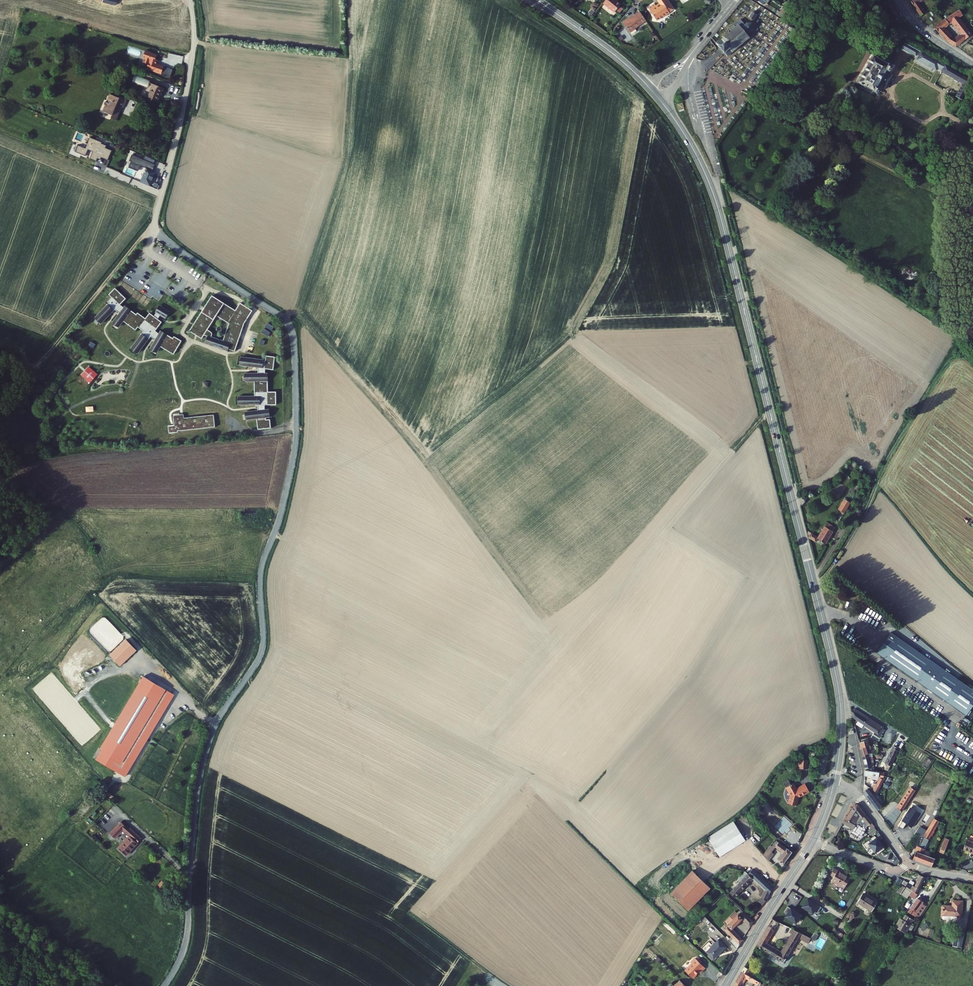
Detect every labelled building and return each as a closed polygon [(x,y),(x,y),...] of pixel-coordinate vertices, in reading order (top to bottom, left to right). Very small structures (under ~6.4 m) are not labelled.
[(603,6),(614,15),(616,13),(619,9),(621,6),(615,2),(617,0),(607,0),(603,6)] [(659,5),(657,7),(655,5),(649,10),(658,22),(664,18),(665,19),(670,16),(658,0),(658,2),(658,3),(659,5)] [(670,16),(671,15),(670,14),(674,11),(667,0),(658,0),(670,16)] [(922,2),(926,0),(916,0),(915,0),(925,16),(930,13),(922,2)] [(901,20),(893,7),(881,14),(883,17),(888,14),(895,24),(901,20)] [(964,18),(961,13),(940,28),(946,34),(956,42),(966,47),(972,38),(972,26),(964,18)] [(636,30),(647,23),(641,14),(629,22),(628,22),(623,25),(630,35),(637,31),(636,30)] [(964,18),(972,26),(972,21),(967,15),(964,18)] [(750,22),(748,22),(747,23),(745,19),(743,21),(741,18),(729,27),(731,29),(716,41),(727,55),(750,37),(748,34),(753,30),(755,28),(755,25),(755,23),(753,22),(751,22),(750,22)] [(906,43),(902,49),(917,57),(917,56),(919,57),(917,60),(937,71),(938,68),(943,71),(942,72),(963,84),(957,96),(962,100),(972,85),(972,80),(906,43)] [(154,50),(149,49),(147,56),(149,57),(147,61),(152,62),(151,67),(166,71),(168,63),(161,61),(161,62),(160,61),(161,57),(159,57),(160,53),(154,51),(154,50)] [(894,65),(876,54),(859,82),(877,93),(882,85),(884,86),(891,75),(889,73),(894,65)] [(149,78),(135,72),(132,80),(146,86),(149,78)] [(156,84),(153,96),(162,99),(166,86),(156,84)] [(124,99),(115,95),(110,107),(124,113),(126,108),(128,109),(132,100),(125,97),(124,99)] [(120,121),(124,113),(110,107),(108,113),(116,116),(115,119),(120,121)] [(85,146),(77,143),(75,150),(85,154),(87,147),(92,149),(89,156),(95,159),(97,156),(99,157),(99,156),(106,159),(110,149),(103,146),(105,141),(89,135),(85,146)] [(154,170),(151,168),(154,162),(130,153),(127,160),(129,160),(127,166),(137,170),(139,165),(145,167),(140,180),(148,183),(154,170)] [(126,297),(115,287),(109,293),(112,296),(107,300),(109,302),(95,317),(101,323),(115,308),(119,311),(112,322),(119,327),(124,320),(136,329),(137,326),(143,330),(130,348),(138,353),(151,335),(155,339),(150,348),(158,352),(161,347),(174,354),(181,341),(174,336),(173,338),(168,335),(168,334),(161,329),(159,332),(156,330),(162,322),(158,318),(160,314),(166,318),(170,311),(159,304),(155,311),(156,312),(154,315),(150,312),(146,317),(138,312),(137,314),(132,310),(125,304),(124,306),(120,303),(126,297)] [(235,309),(213,294),(189,330),(202,338),(204,334),(208,335),(205,343),(228,351),(229,349),(235,352),(245,322),(253,309),(241,302),(235,309)] [(268,336),(274,326),(267,322),(262,332),(268,336)] [(266,359),(241,356),(240,364),(258,367),(258,372),(245,372),(245,380),(255,381),(255,395),(239,395),(238,404),(258,404),(259,409),(245,411),(246,419),(257,418),(258,429),(271,428),(270,419),(266,419),(266,417),(271,416),(270,408),(265,408),(265,405),(277,405),(276,391),(268,391),(268,372),(266,369),(275,356),(266,355),(266,359)] [(89,365),(81,375),(90,382),(98,373),(89,365)] [(177,416),(171,417),(171,425),(166,425),(166,431),(175,429),(175,428),(212,423),(210,414),(178,418),(177,416)] [(849,497),(844,505),(846,505),(844,508),(848,510),(854,500),(849,497)] [(821,535),(811,529),(810,532),(813,533),(811,535),(819,540),(820,538),(828,543),(837,527),(831,522),(829,525),(828,524),(821,535)] [(891,631),(877,651),(967,713),(972,705),(972,687),(891,631)] [(138,651),(126,639),(109,655),(121,667),(138,651)] [(174,693),(142,675),(93,759),(125,777),(174,693)] [(854,709),(850,715),(873,730),(876,732),(879,734),(883,728),(854,709)] [(875,739),(877,740),(880,735),(879,734),(876,732),(873,730),(871,736),(875,739)] [(860,748),(868,746),(866,737),(858,739),(860,748)] [(870,752),(868,746),(860,748),(863,756),(873,754),(872,752),(870,752)] [(890,766),(900,749),(893,746),(884,763),(890,766)] [(876,768),(873,754),(863,756),(864,766),(873,767),(876,768)] [(796,769),(803,768),(803,759),(795,760),(796,769)] [(873,770),(873,767),(864,766),(863,774),(880,777),(872,791),(875,793),(884,778),(883,777),(883,772),(873,770)] [(915,783),(913,786),(911,784),(895,804),(900,808),(918,785),(915,783)] [(788,792),(791,796),(790,800),(789,800),(788,804),(796,806),(797,797),(799,796),(799,795),(801,794),(808,790),(803,784),(795,790),(791,784),(785,788),(788,792)] [(877,805),(864,790),(860,793),(874,810),(876,808),(877,805)] [(867,827),(870,824),(855,807),(853,807),(845,822),(850,825),(855,817),(866,828),(867,827)] [(924,846),(938,818),(933,816),(917,843),(924,846)] [(850,825),(845,822),(842,826),(853,832),(858,822),(864,829),(866,828),(855,817),(850,825)] [(113,833),(117,838),(129,827),(122,820),(121,822),(122,824),(113,833)] [(737,842),(725,824),(704,838),(716,856),(737,842)] [(880,831),(870,824),(867,827),(876,834),(880,831)] [(119,851),(125,857),(142,839),(132,829),(128,833),(132,837),(119,851)] [(945,834),(939,848),(944,850),(949,836),(945,834)] [(777,863),(781,867),(791,855),(776,841),(771,846),(775,850),(783,856),(777,863)] [(774,851),(770,848),(762,856),(769,863),(774,856),(771,854),(774,851)] [(912,855),(932,863),(935,855),(922,850),(915,848),(912,855)] [(844,874),(828,865),(824,873),(827,875),(825,879),(838,886),(844,874)] [(690,870),(669,893),(688,910),(709,887),(690,870)] [(761,903),(770,888),(750,871),(745,875),(742,873),(725,891),(734,900),(752,881),(762,891),(757,900),(761,903)] [(900,885),(914,892),(923,877),(917,874),(910,885),(902,881),(900,885)] [(868,911),(874,902),(860,892),(853,901),(868,911)] [(907,910),(916,916),(918,914),(914,911),(921,900),(916,897),(907,910)] [(816,907),(804,898),(798,907),(810,916),(816,907)] [(939,915),(958,918),(961,902),(952,901),(951,907),(941,905),(939,915)] [(796,912),(784,904),(778,913),(790,921),(796,912)] [(738,918),(748,927),(751,921),(741,911),(737,916),(732,912),(718,928),(729,939),(736,945),(740,939),(729,928),(738,918)] [(904,913),(900,920),(906,925),(911,918),(904,913)] [(795,937),(798,932),(768,917),(753,945),(781,962),(784,956),(787,958),(789,955),(785,953),(791,944),(794,946),(796,941),(793,940),(786,936),(777,951),(763,943),(772,926),(787,933),(795,937)] [(900,920),(896,926),(903,931),(906,925),(900,920)] [(839,930),(835,927),(831,933),(835,936),(839,930)] [(957,929),(953,928),(949,941),(954,942),(957,929)] [(807,937),(798,932),(795,937),(805,942),(807,937)] [(732,946),(740,952),(736,945),(729,939),(732,946)] [(706,952),(713,959),(723,948),(716,941),(706,952)] [(689,962),(682,969),(690,977),(694,973),(696,970),(697,972),(703,967),(698,962),(698,961),(699,961),(698,960),(698,959),(695,956),(693,958),(693,957),(691,957),(689,960),(689,962)] [(756,983),(761,976),(742,964),(732,981),(737,984),(743,975),(756,983)]
